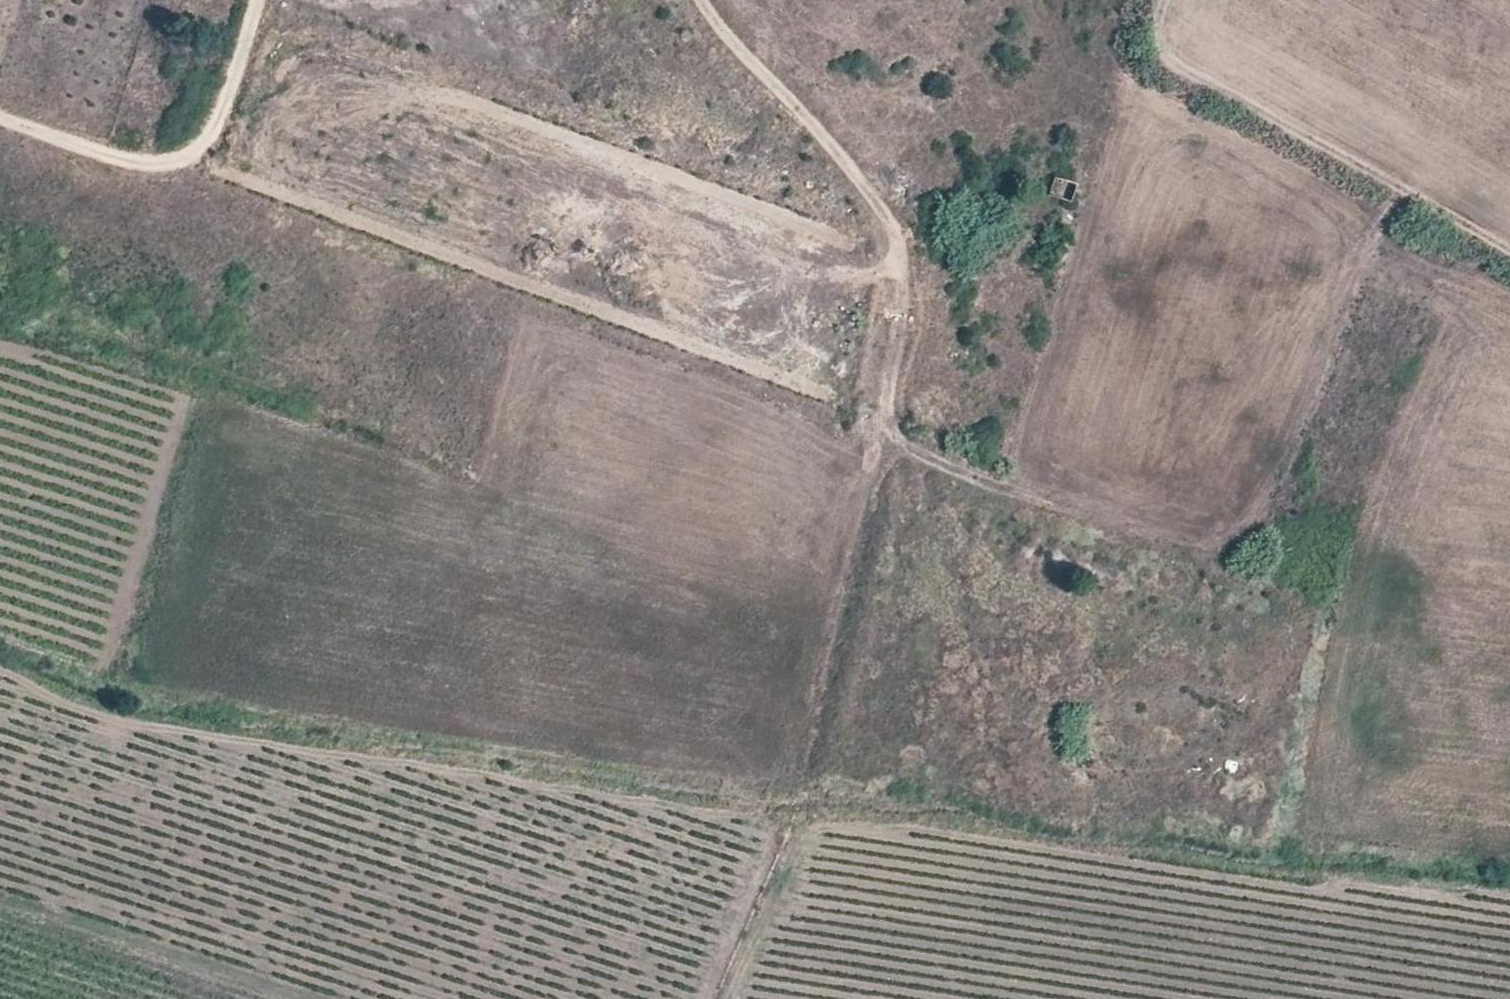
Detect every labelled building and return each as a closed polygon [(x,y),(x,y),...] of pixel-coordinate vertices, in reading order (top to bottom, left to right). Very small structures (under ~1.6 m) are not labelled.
[(1072,202),(1077,184),(1054,176),(1049,195),(1072,202)]
